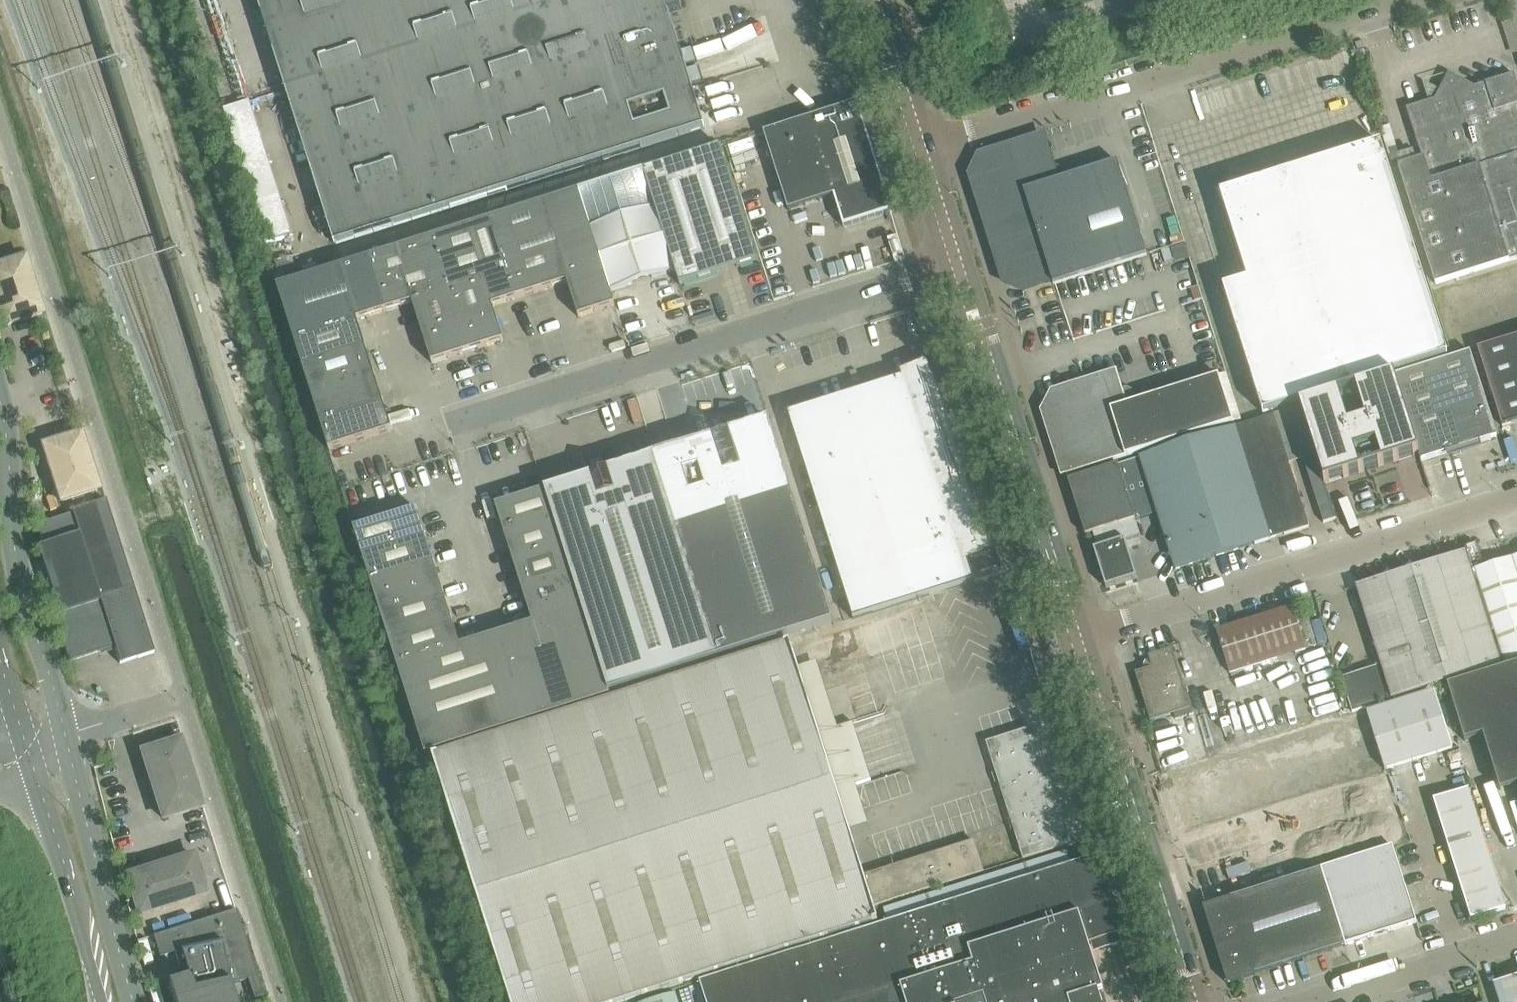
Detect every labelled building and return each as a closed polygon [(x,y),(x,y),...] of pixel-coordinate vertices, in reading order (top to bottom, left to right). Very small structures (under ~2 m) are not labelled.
[(680,0),(257,0),(335,246),(705,129),(669,14),(683,10),(680,0)] [(1422,160),(1410,164),(1398,168),(1436,286),(1516,260),(1516,84),(1514,76),(1475,88),(1449,75),(1442,88),(1435,101),(1406,110),(1422,160)] [(831,83),(834,93),(846,89),(843,79),(831,83)] [(858,104),(764,134),(789,212),(835,197),(840,213),(844,228),(892,213),(869,142),(858,104)] [(980,157),(971,177),(1005,283),(1023,291),(1053,282),(1054,286),(1147,256),(1119,166),(1118,163),(1108,166),(1093,171),(1077,176),(1069,178),(1066,179),(1065,174),(1063,171),(1060,169),(1056,168),(1053,169),(1048,156),(1042,137),(980,157)] [(1221,196),(1249,283),(1243,284),(1233,288),(1224,290),(1260,403),(1264,414),(1447,356),(1380,145),(1372,148),(1358,152),(1342,157),(1327,162),(1314,166),(1300,171),(1286,175),(1271,180),(1257,184),(1227,194),(1221,196)] [(720,148),(644,172),(680,286),(757,262),(720,148)] [(579,193),(493,220),(518,300),(568,284),(579,319),(615,307),(579,193)] [(655,208),(591,228),(611,292),(675,272),(655,208)] [(493,220),(432,239),(449,292),(484,281),(492,308),(493,307),(514,301),(518,300),(493,220)] [(432,239),(369,259),(386,313),(413,304),(413,303),(449,292),(432,239)] [(293,258),(276,263),(279,274),(296,269),(293,258)] [(369,259),(278,288),(295,341),(358,321),(358,322),(386,313),(369,259)] [(0,268),(0,312),(5,327),(33,318),(42,315),(25,260),(0,268)] [(485,348),(504,342),(493,307),(492,308),(484,281),(449,292),(413,303),(413,304),(432,365),(452,359),(485,348)] [(358,321),(295,341),(303,368),(366,348),(358,322),(358,321)] [(1478,351),(1503,427),(1516,423),(1516,338),(1478,351)] [(366,348),(303,368),(312,396),(375,376),(366,348)] [(1470,354),(1395,377),(1422,462),(1450,453),(1451,458),(1462,455),(1460,450),(1475,445),(1497,438),(1470,354)] [(902,379),(788,415),(853,621),(975,583),(969,564),(995,556),(1001,568),(1002,568),(988,536),(980,519),(974,501),(968,484),(977,480),(946,408),(946,407),(927,363),(901,374),(902,379)] [(375,376),(312,396),(321,423),(384,403),(375,376)] [(1055,396),(1046,413),(1067,477),(1068,477),(1068,476),(1234,424),(1219,376),(1215,378),(1199,383),(1182,388),(1164,394),(1146,399),(1137,402),(1134,394),(1131,392),(1127,390),(1123,392),(1122,387),(1118,376),(1086,386),(1055,396)] [(1395,377),(1300,408),(1315,457),(1325,486),(1419,456),(1421,463),(1422,462),(1395,377)] [(330,451),(392,431),(384,403),(321,423),(330,451)] [(1236,428),(1271,541),(1309,528),(1289,465),(1304,460),(1315,457),(1300,408),(1243,426),(1236,428)] [(654,457),(719,660),(833,623),(769,421),(654,457)] [(1236,428),(1140,459),(1158,514),(1176,571),(1271,541),(1236,428)] [(81,436),(43,448),(61,503),(98,491),(81,436)] [(546,492),(555,522),(565,551),(574,580),(583,609),(610,694),(719,660),(654,457),(546,491),(546,492)] [(1315,457),(1304,460),(1319,507),(1330,504),(1325,486),(1315,457)] [(1118,465),(1068,481),(1086,536),(1093,534),(1120,526),(1158,514),(1140,459),(1118,465)] [(546,492),(496,507),(506,537),(555,522),(546,492)] [(37,526),(43,546),(38,548),(58,613),(134,589),(106,501),(71,512),(72,515),(37,526)] [(417,510),(355,530),(364,558),(426,538),(417,510)] [(555,522),(506,537),(515,567),(565,551),(555,522)] [(1094,551),(1106,588),(1102,589),(1103,590),(1137,579),(1131,561),(1120,526),(1093,534),(1098,550),(1094,551)] [(426,538),(364,558),(372,586),(435,566),(426,538)] [(565,551),(515,567),(524,596),(574,580),(565,551)] [(1382,666),(1341,679),(1352,714),(1502,666),(1467,553),(1357,588),(1382,666)] [(994,558),(978,563),(981,573),(997,568),(994,558)] [(1504,665),(1516,661),(1516,559),(1475,573),(1504,665)] [(435,566),(372,586),(381,613),(444,593),(435,566)] [(574,580),(524,596),(534,625),(583,609),(574,580)] [(58,613),(59,615),(54,617),(69,662),(115,648),(115,651),(120,665),(154,654),(134,589),(58,613)] [(444,593),(381,613),(390,641),(453,621),(444,593)] [(1276,660),(1306,651),(1293,608),(1217,632),(1230,675),(1276,660)] [(534,625),(497,636),(525,725),(611,697),(610,694),(583,609),(534,625)] [(453,621),(390,641),(398,668),(461,648),(453,621)] [(497,636),(461,648),(398,668),(427,756),(525,725),(497,636)] [(434,759),(512,1001),(631,1001),(879,923),(874,908),(984,873),(974,843),(864,877),(791,646),(434,759)] [(1172,650),(1148,657),(1148,658),(1149,658),(1151,665),(1149,670),(1137,674),(1136,673),(1135,673),(1151,723),(1167,717),(1174,715),(1176,721),(1194,715),(1187,693),(1186,694),(1172,650)] [(1448,687),(1465,743),(1483,737),(1500,792),(1516,787),(1516,666),(1448,687)] [(1403,702),(1421,760),(1453,750),(1435,692),(1403,702)] [(1370,713),(1388,770),(1421,760),(1403,702),(1370,713)] [(1035,729),(987,744),(1024,860),(1071,845),(1035,729)] [(180,742),(142,754),(163,820),(201,808),(180,742)] [(1469,791),(1434,801),(1471,921),(1506,910),(1469,791)] [(1393,848),(1345,864),(1369,940),(1417,925),(1393,848)] [(193,857),(127,878),(139,917),(206,896),(193,857)] [(1099,995),(1105,994),(1089,946),(1121,936),(1097,859),(700,984),(706,1001),(1101,1001),(1099,995)] [(1345,864),(1322,871),(1346,947),(1369,940),(1345,864)] [(1269,888),(1293,964),(1346,947),(1322,871),(1269,888)] [(1269,888),(1203,908),(1228,985),(1293,964),(1269,888)] [(184,965),(178,967),(182,981),(168,986),(173,1001),(235,1001),(233,995),(231,985),(247,982),(253,1001),(264,998),(236,911),(153,938),(160,959),(180,953),(184,965)] [(1494,986),(1500,1001),(1516,1001),(1516,979),(1494,986)]
